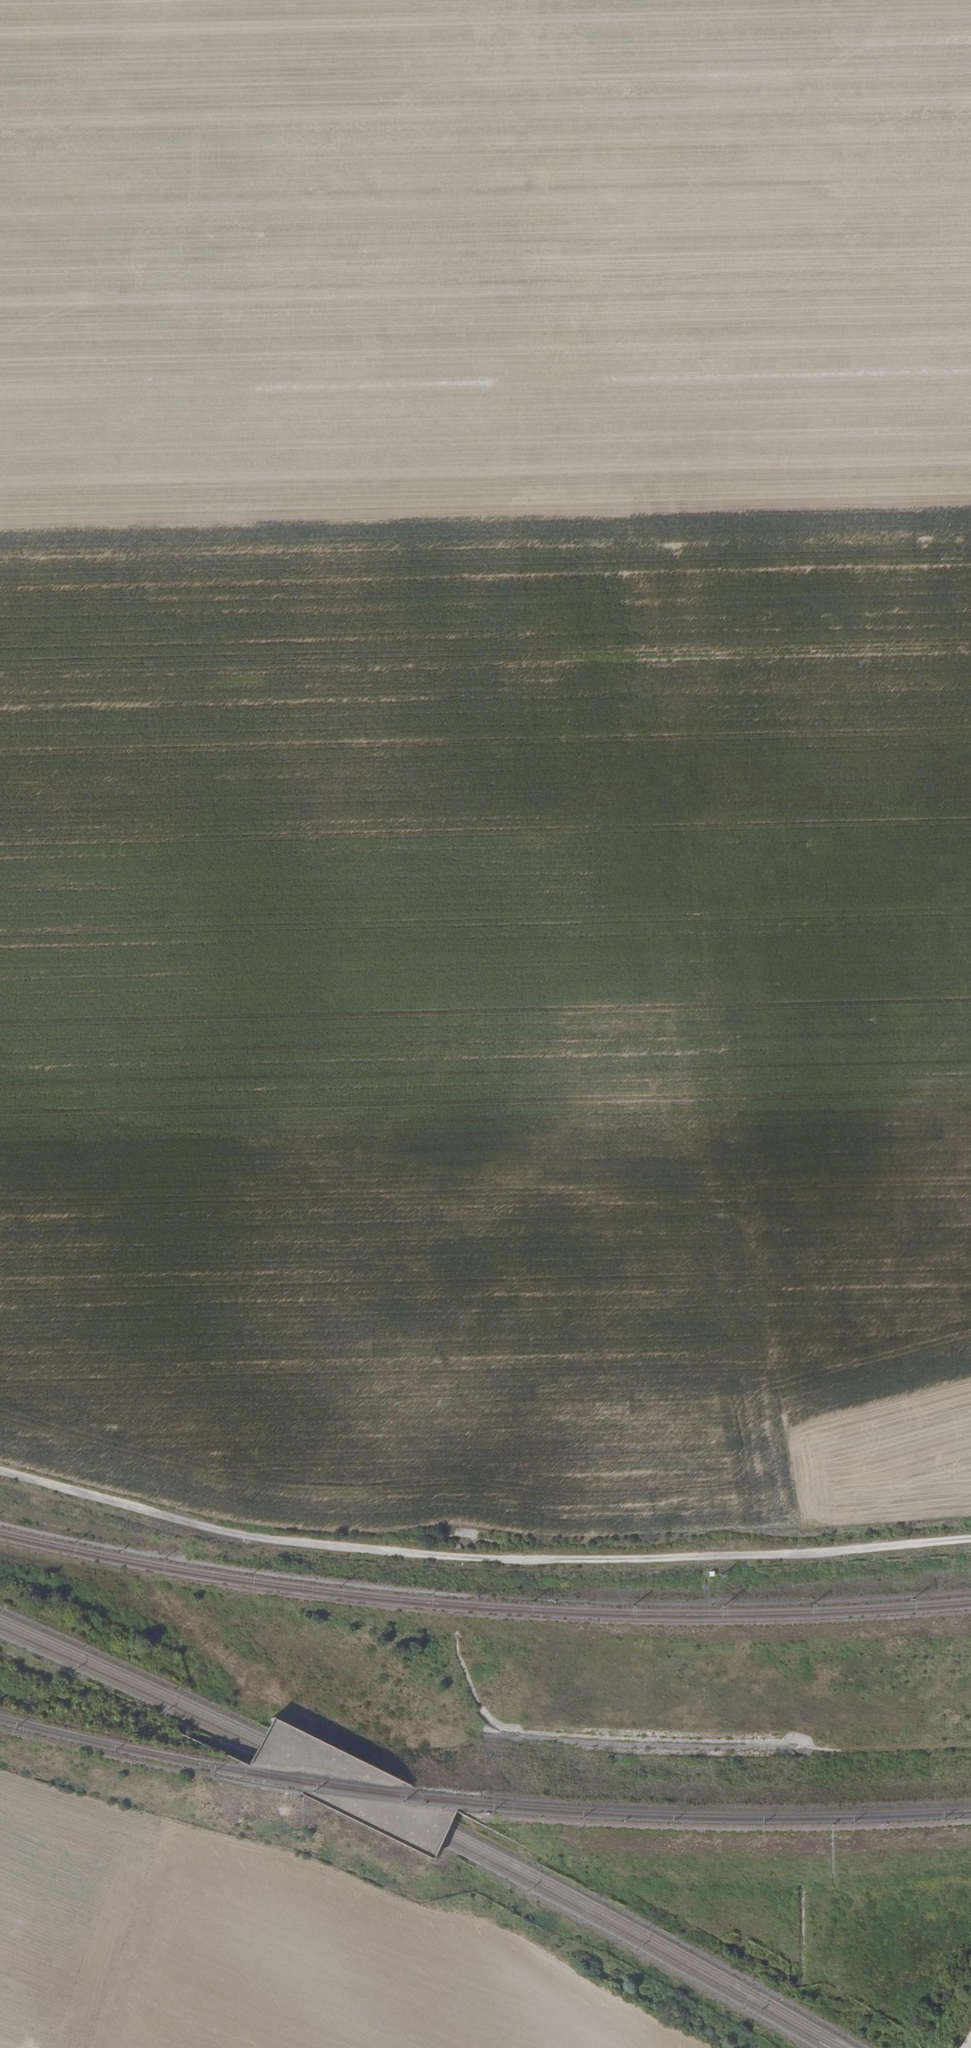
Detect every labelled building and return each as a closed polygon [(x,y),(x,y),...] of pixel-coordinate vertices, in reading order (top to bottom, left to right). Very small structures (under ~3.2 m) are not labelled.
[(291,1748),(301,1740),(290,1726),(281,1733),(284,1737),(283,1738),(291,1748)]
